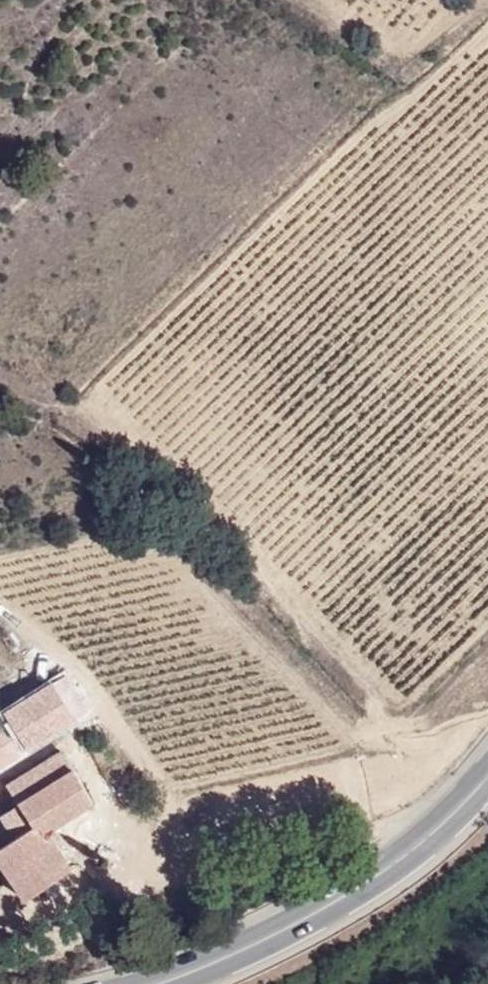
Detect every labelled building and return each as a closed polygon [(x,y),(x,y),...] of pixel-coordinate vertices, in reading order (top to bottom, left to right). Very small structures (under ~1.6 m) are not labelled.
[(75,723),(52,685),(0,717),(0,768),(75,723)] [(5,778),(18,803),(0,812),(0,814),(12,837),(0,843),(0,857),(20,895),(72,867),(50,826),(96,802),(66,746),(5,778)]
